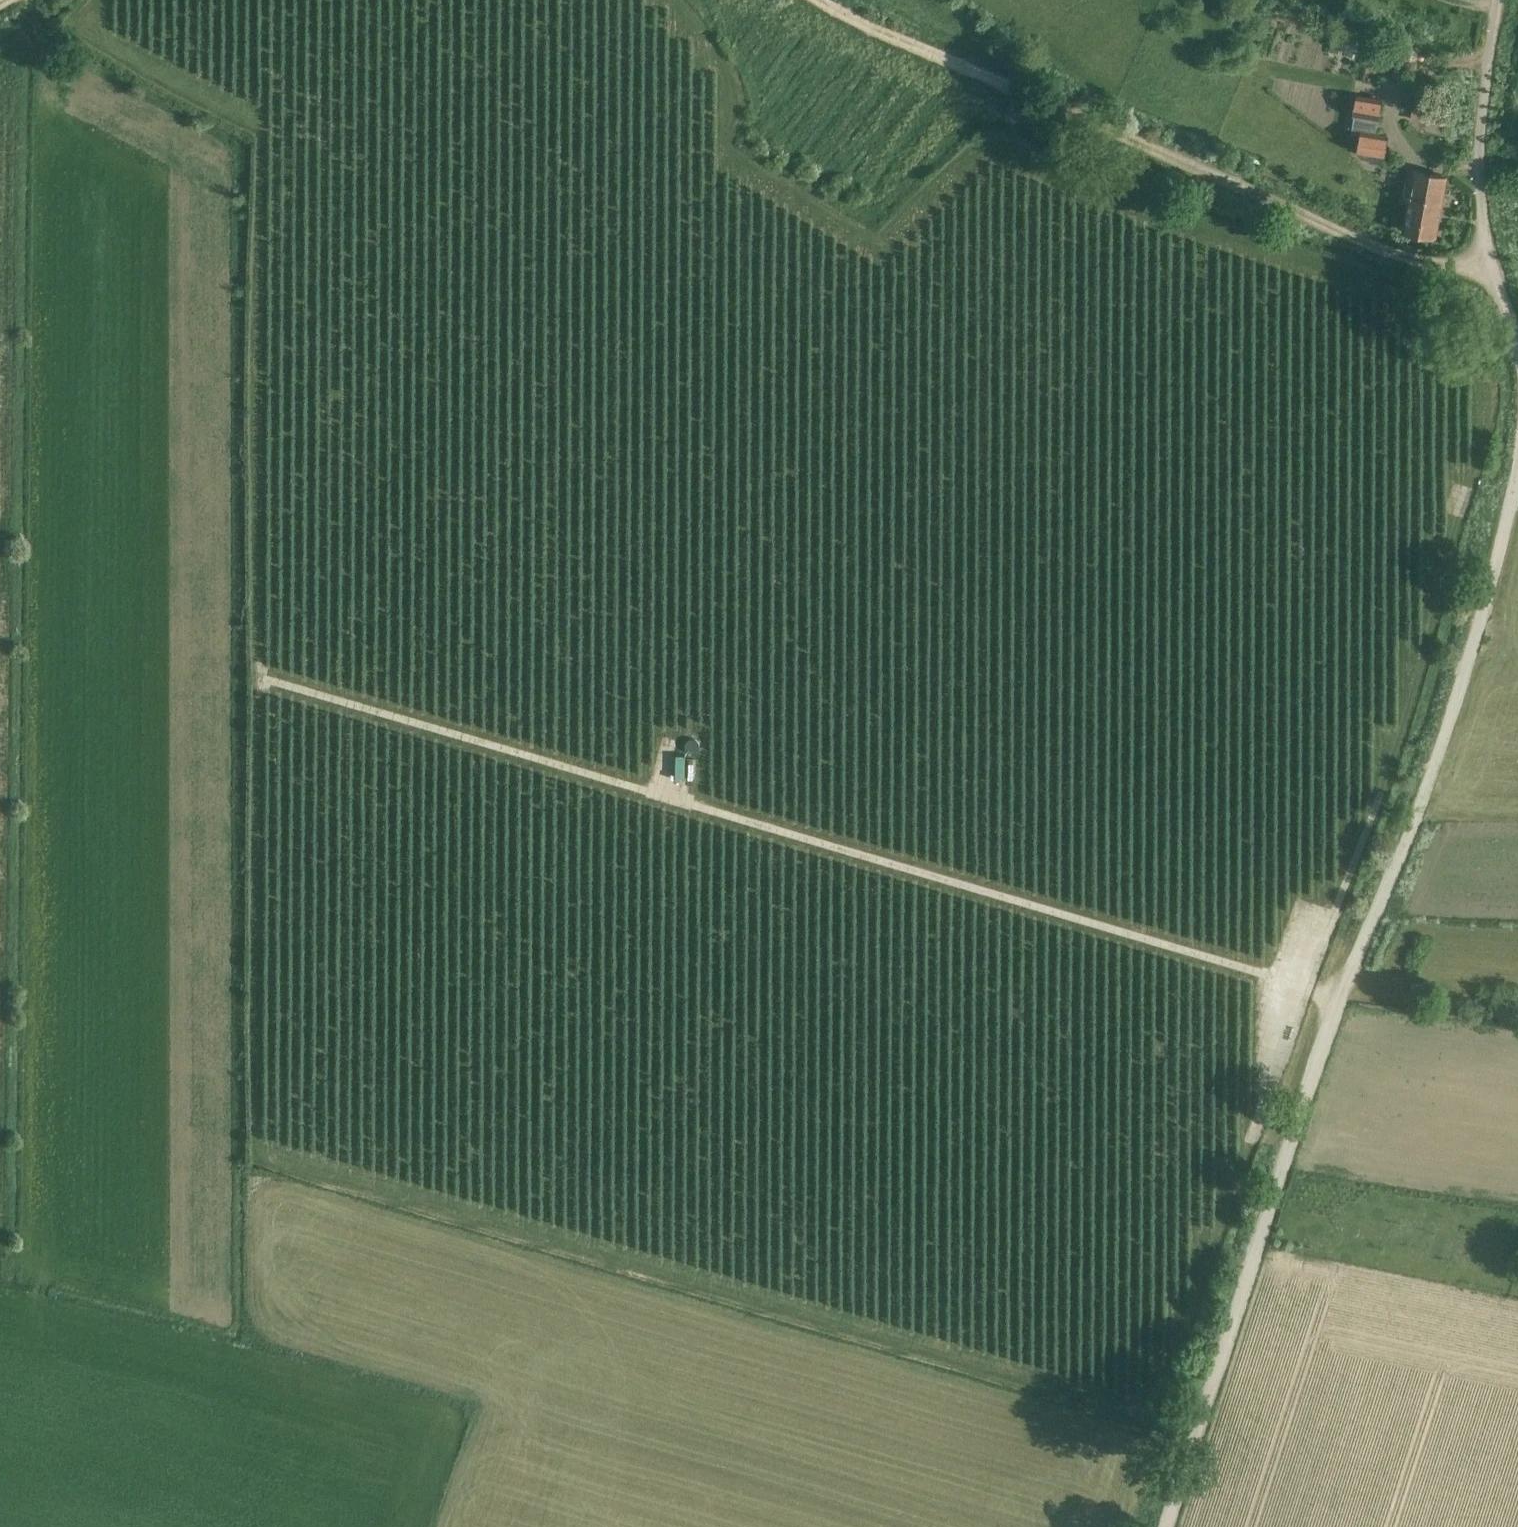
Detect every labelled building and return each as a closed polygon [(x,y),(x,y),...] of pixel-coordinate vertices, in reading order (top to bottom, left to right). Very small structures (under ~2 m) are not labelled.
[(1357,150),(1384,155),(1388,136),(1375,134),(1377,120),(1378,120),(1382,101),(1356,97),(1353,114),(1355,115),(1351,135),(1353,137),(1359,138),(1357,150)] [(1446,176),(1416,171),(1406,229),(1436,235),(1446,176)]
